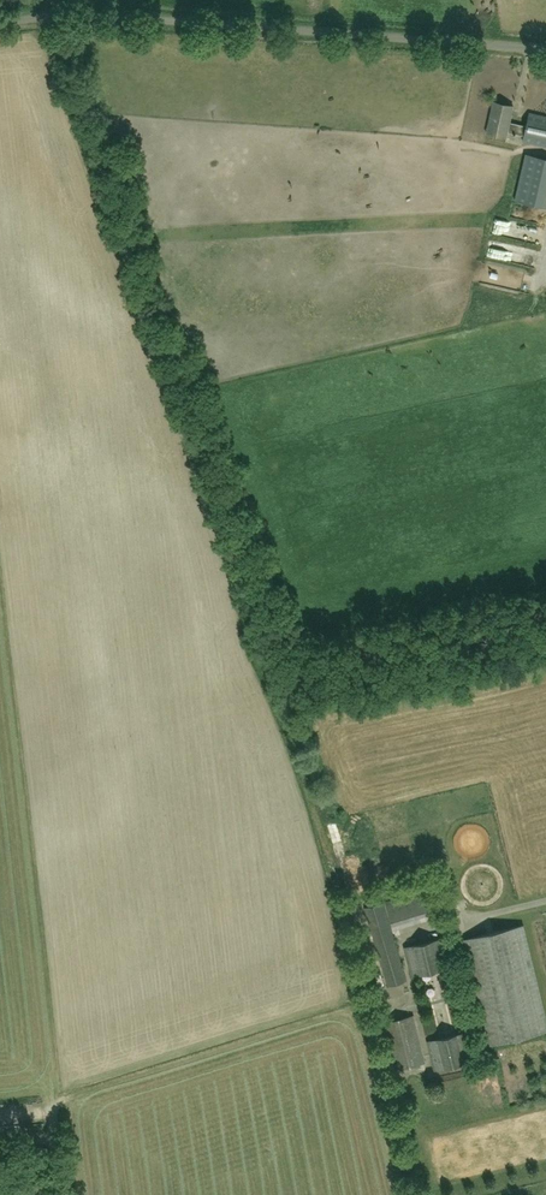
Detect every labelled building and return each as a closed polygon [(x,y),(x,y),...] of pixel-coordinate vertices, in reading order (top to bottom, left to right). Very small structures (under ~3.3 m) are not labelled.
[(524,136),(527,126),(510,122),(514,106),(494,102),(487,133),(507,137),(508,132),(524,136)] [(527,126),(524,136),(523,141),(545,146),(545,117),(530,113),(527,126)] [(525,153),(514,201),(545,209),(545,158),(525,153)] [(487,236),(484,252),(493,255),(497,239),(487,236)] [(432,888),(386,902),(394,929),(440,915),(432,888)] [(383,903),(365,908),(388,986),(406,980),(383,903)] [(466,939),(492,1045),(545,1032),(545,1022),(522,926),(466,939)] [(444,939),(405,948),(410,970),(450,960),(444,939)] [(367,944),(362,946),(367,956),(372,954),(367,944)] [(414,1016),(385,1023),(396,1069),(425,1062),(414,1016)] [(468,1033),(428,1042),(434,1070),(475,1060),(468,1033)]
